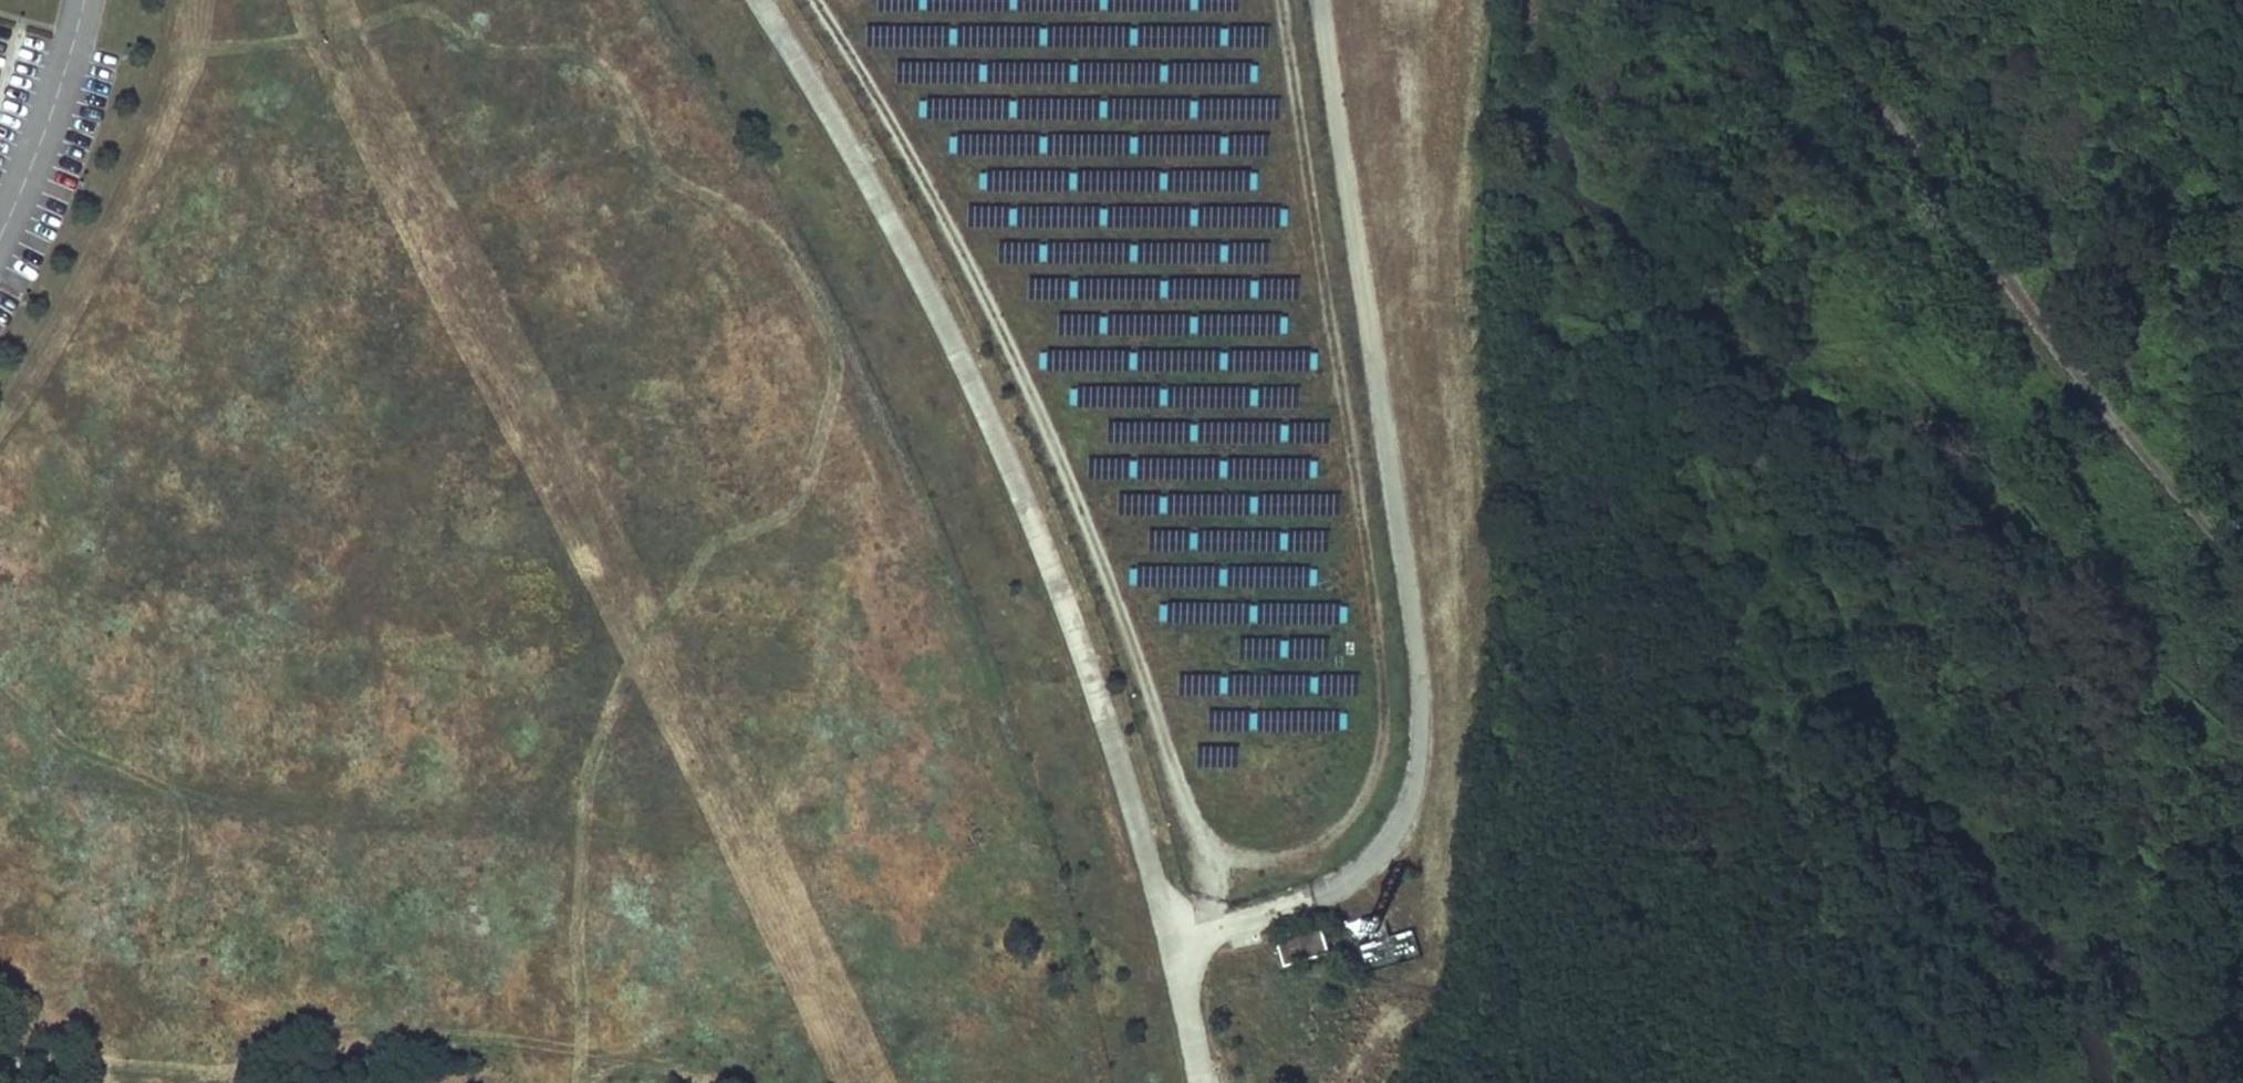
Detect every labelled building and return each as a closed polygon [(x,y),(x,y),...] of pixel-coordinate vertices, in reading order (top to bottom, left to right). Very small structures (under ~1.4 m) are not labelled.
[(1329,955),(1320,925),(1274,939),(1283,969),(1329,955)] [(1368,969),(1419,952),(1411,927),(1359,944),(1368,969)]
